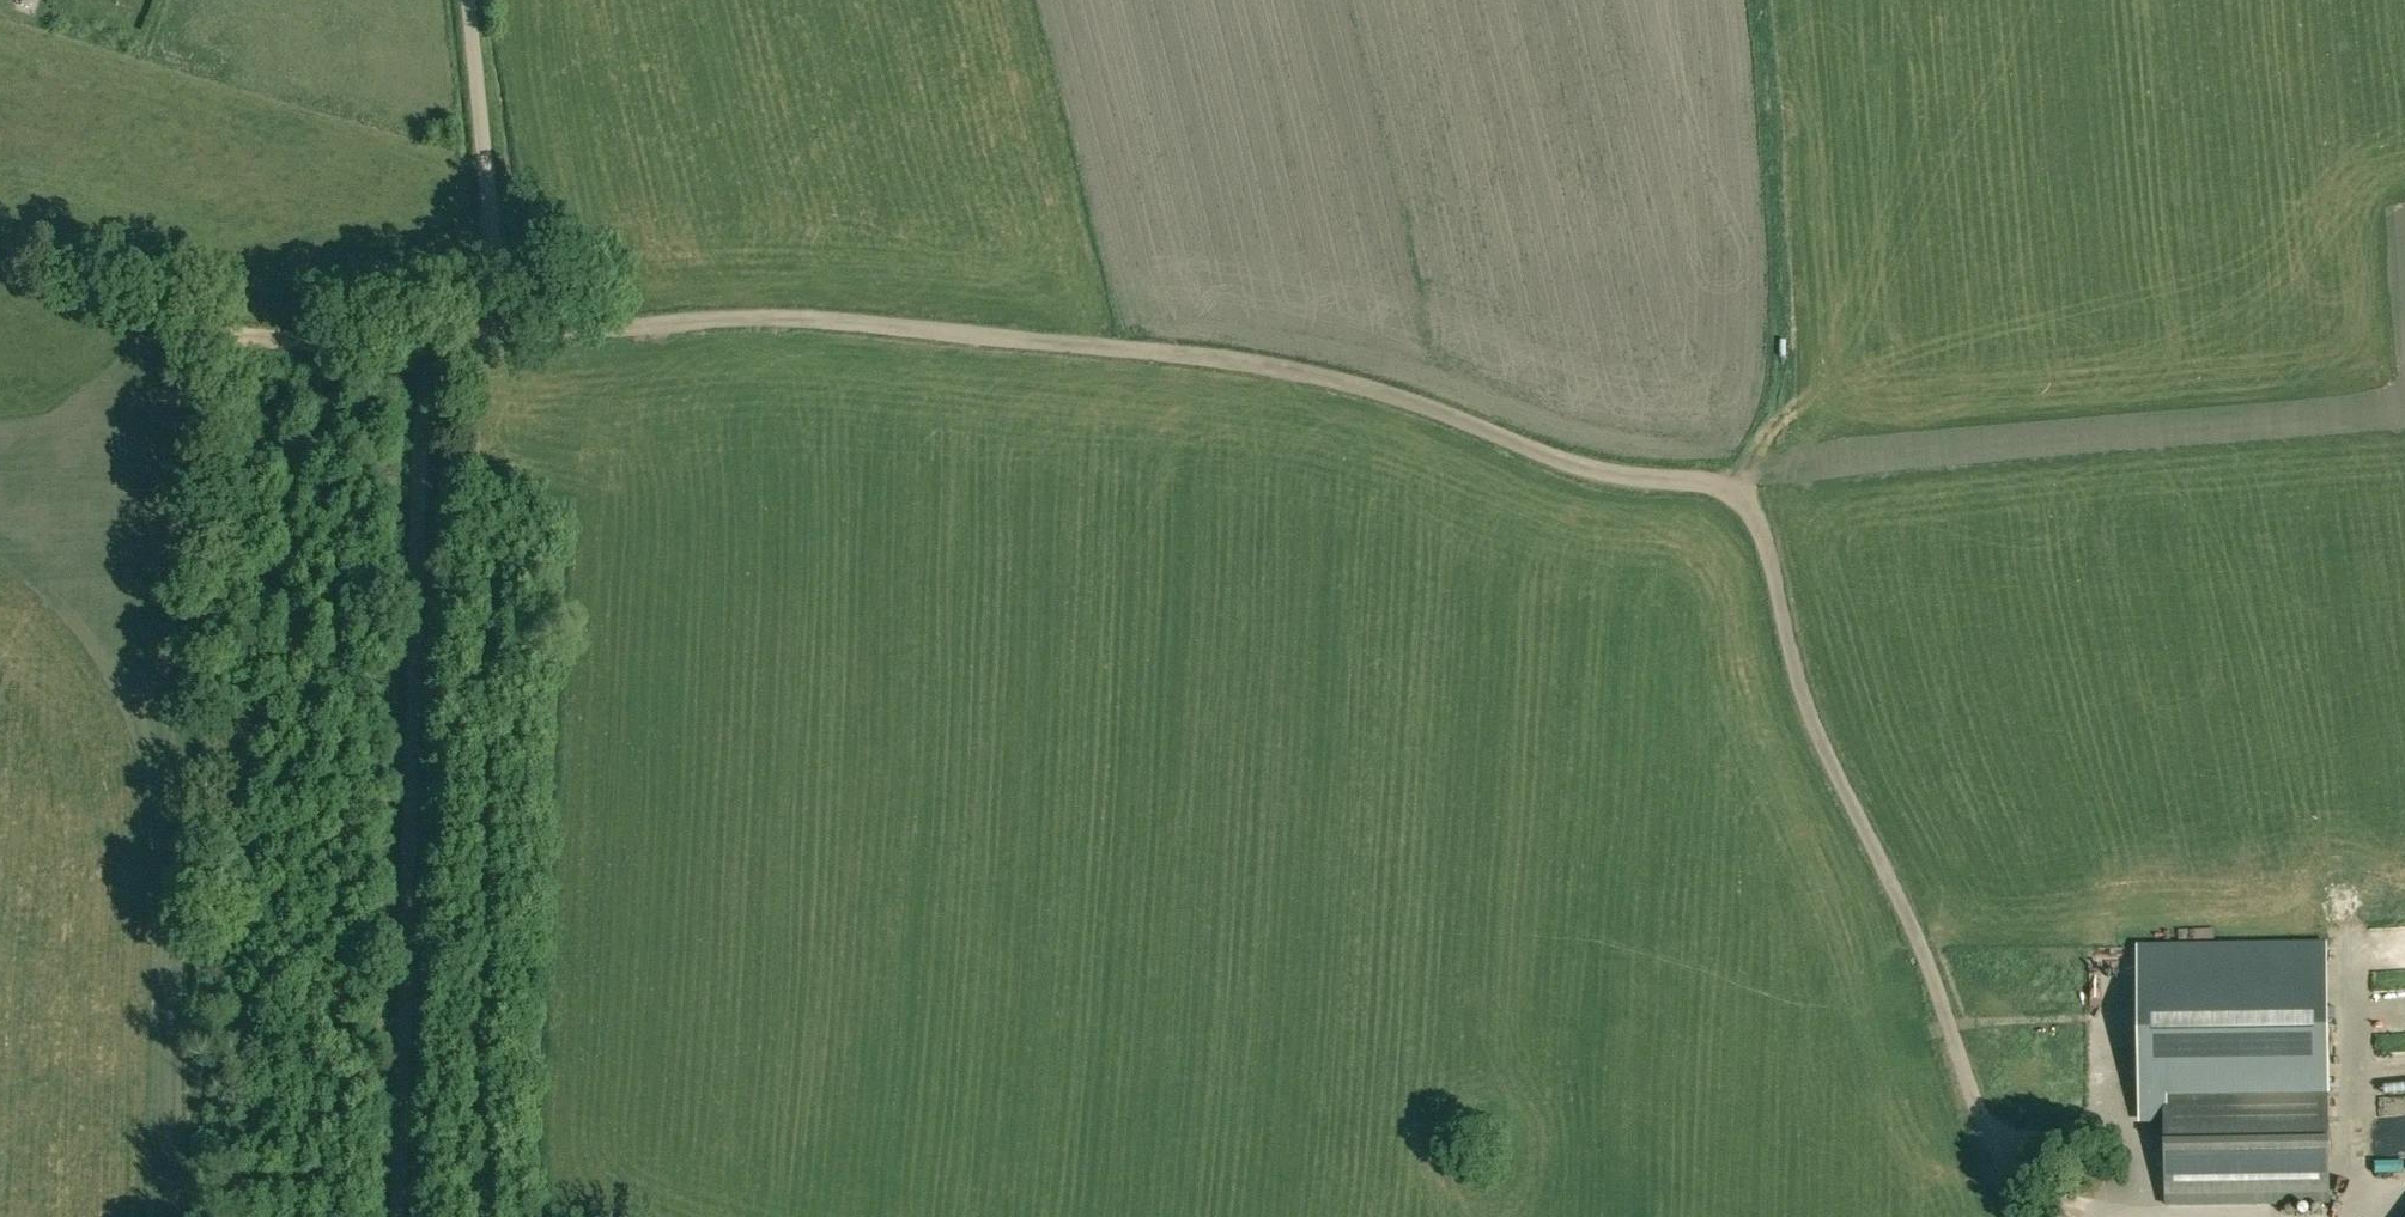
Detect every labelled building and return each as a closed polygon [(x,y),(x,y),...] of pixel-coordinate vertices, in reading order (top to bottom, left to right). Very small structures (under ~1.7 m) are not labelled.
[(2330,1095),(2327,942),(2137,945),(2141,1108),(2164,1108),(2163,1098),(2327,1095),(2330,1095)] [(2163,1098),(2164,1108),(2166,1205),(2329,1202),(2327,1095),(2163,1098)]
